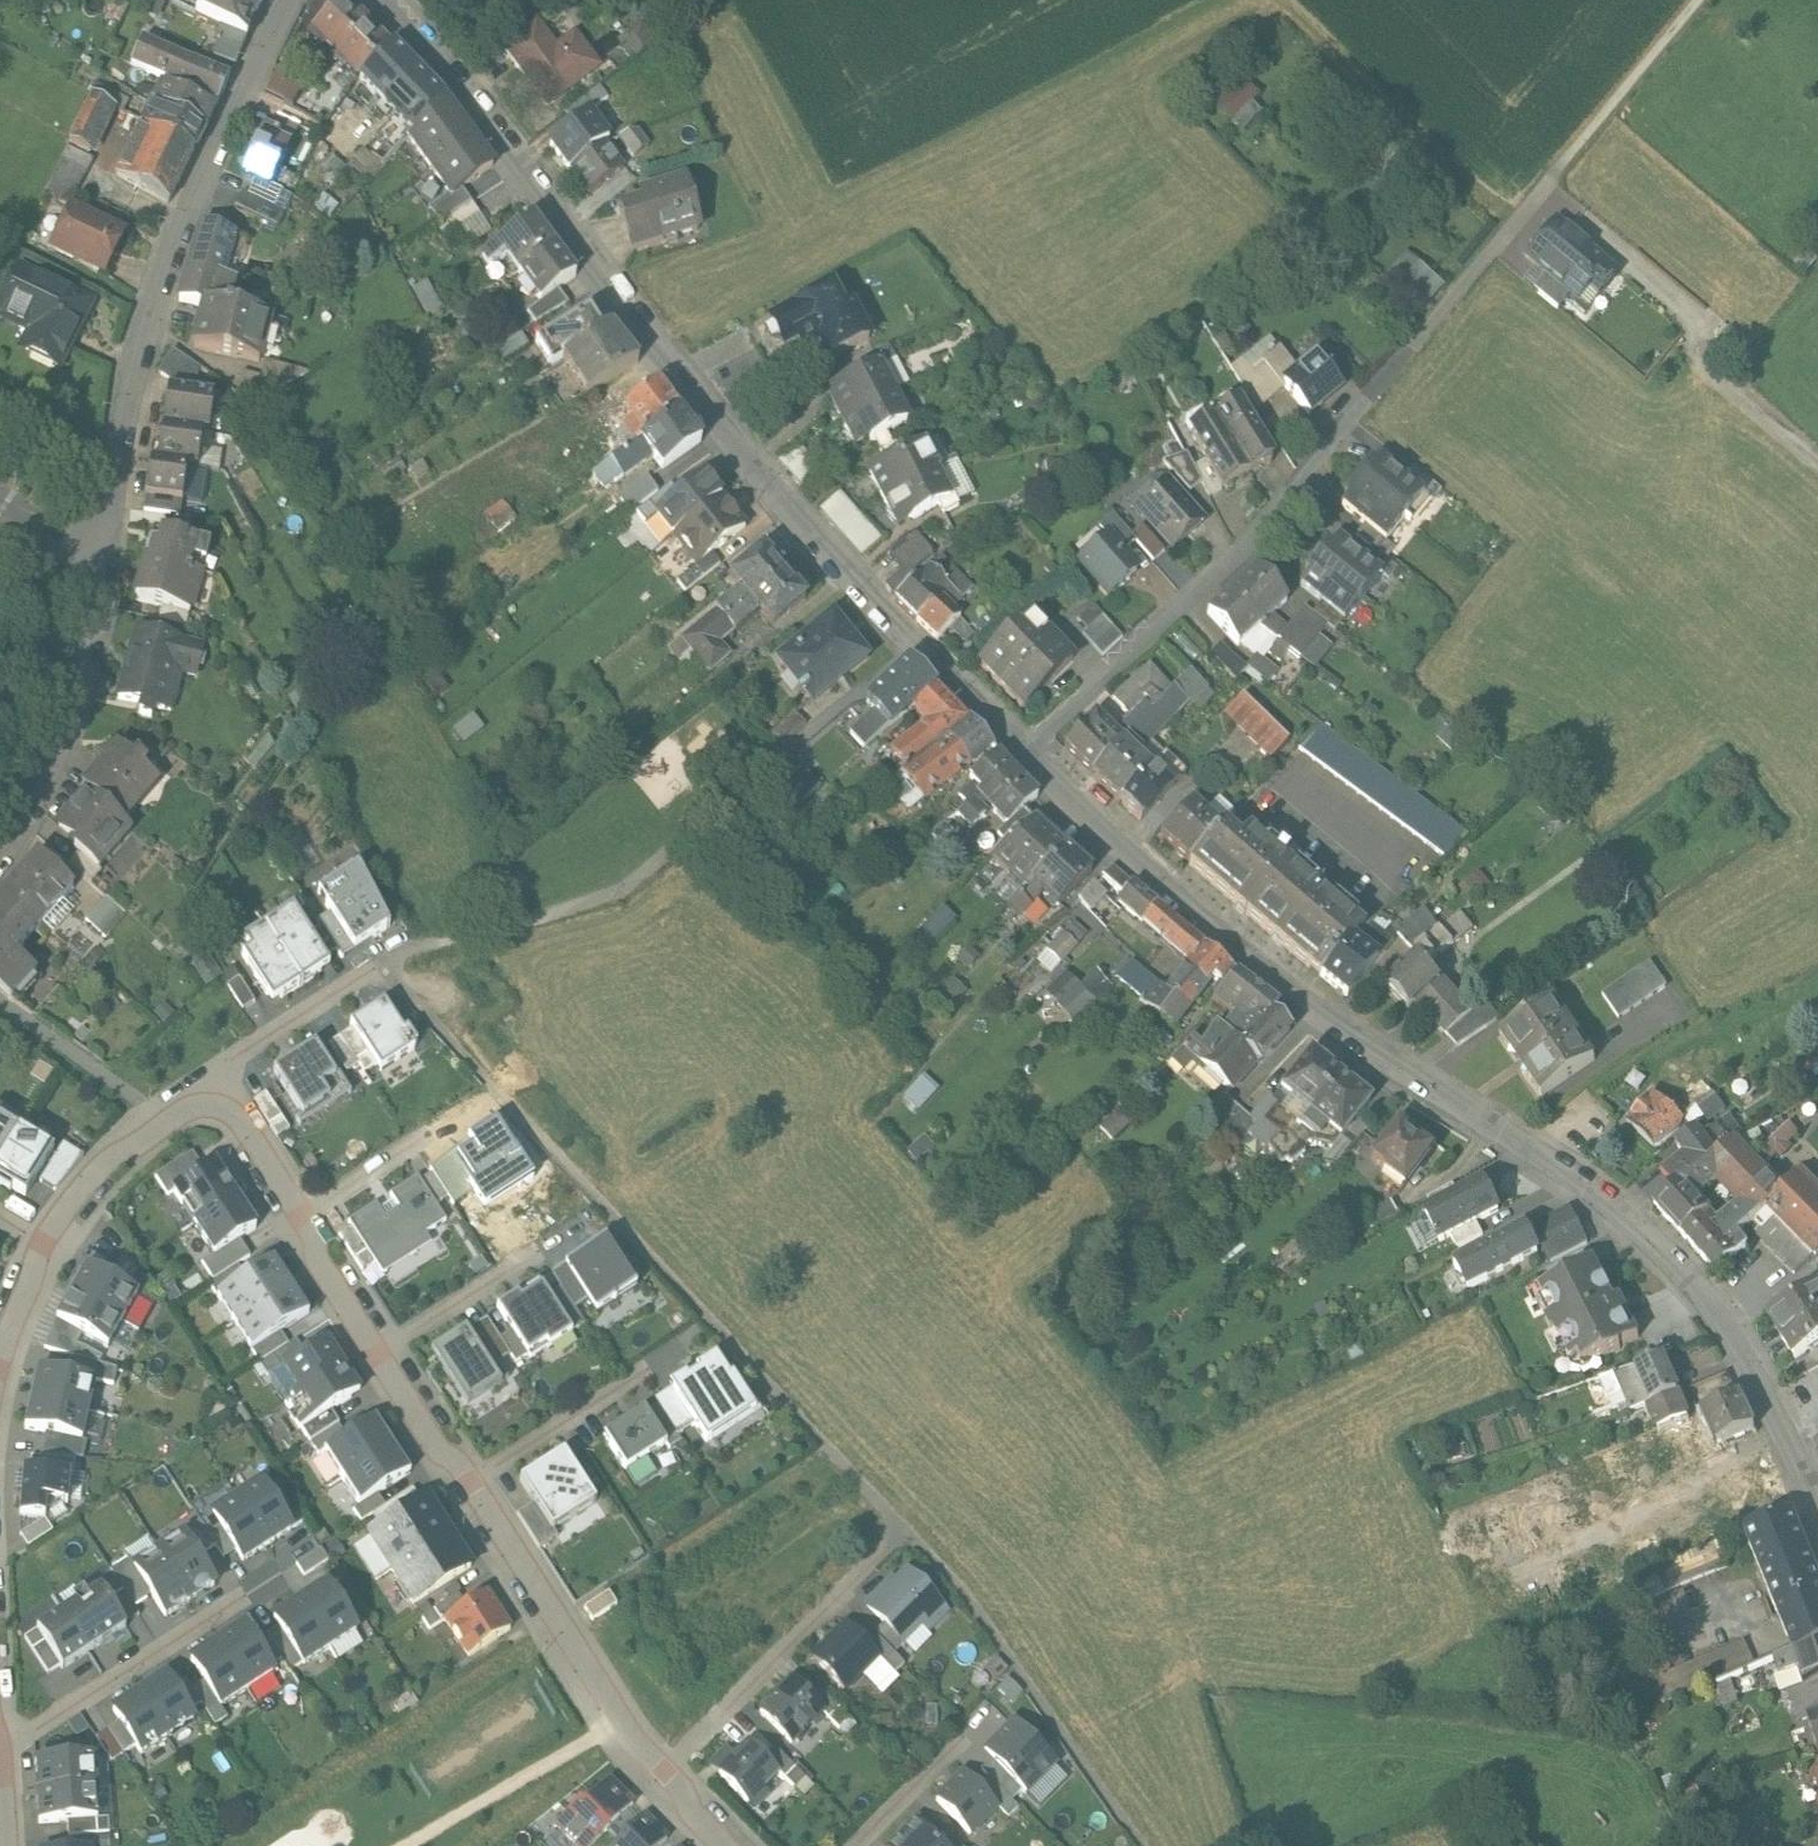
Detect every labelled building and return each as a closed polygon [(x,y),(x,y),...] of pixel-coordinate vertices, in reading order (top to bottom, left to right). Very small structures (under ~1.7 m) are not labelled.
[(196,11),(221,23),(243,33),(244,32),(228,25),(233,13),(247,18),(250,17),(257,0),(200,0),(196,11)] [(307,33),(312,38),(311,39),(322,51),(325,48),(334,56),(331,59),(332,60),(371,19),(353,0),(348,0),(342,6),(338,2),(307,33)] [(371,19),(332,60),(343,72),(347,69),(357,79),(361,75),(360,74),(392,40),(371,19)] [(561,54),(537,22),(506,45),(549,101),(599,65),(579,40),(561,54)] [(243,33),(221,23),(214,38),(219,40),(214,52),(235,61),(247,35),(243,33)] [(173,52),(142,39),(131,62),(148,70),(148,71),(179,83),(191,61),(173,52)] [(392,40),(360,74),(361,75),(403,118),(413,128),(444,93),(392,40)] [(229,75),(191,61),(179,83),(218,99),(229,75)] [(297,73),(290,87),(295,89),(298,90),(309,79),(297,73)] [(290,87),(271,78),(265,91),(283,100),(289,102),(295,89),(290,87)] [(213,108),(162,85),(153,102),(204,127),(213,108)] [(413,128),(410,132),(413,133),(434,163),(474,134),(444,93),(413,128)] [(91,94),(67,138),(88,150),(113,105),(91,94)] [(289,102),(283,100),(277,113),(300,124),(306,110),(289,102)] [(204,127),(153,102),(142,121),(193,150),(204,127)] [(137,111),(124,104),(121,110),(133,117),(137,111)] [(589,110),(550,139),(570,166),(605,141),(609,137),(589,110)] [(403,118),(372,154),(382,163),(410,132),(413,128),(403,118)] [(193,150),(142,121),(130,142),(126,141),(112,170),(168,201),(193,150)] [(264,123),(240,175),(254,181),(268,188),(269,186),(290,141),(278,135),(280,131),(264,123)] [(637,130),(620,136),(635,156),(649,145),(637,130)] [(474,134),(434,163),(451,187),(453,189),(462,183),(493,160),(474,134)] [(605,141),(570,166),(590,193),(624,167),(605,141)] [(48,185),(73,196),(92,153),(67,142),(48,185)] [(333,151),(324,163),(347,180),(355,168),(333,151)] [(687,179),(643,191),(646,201),(624,208),(635,247),(701,228),(687,179)] [(268,188),(254,181),(248,193),(274,205),(282,192),(269,186),(268,188)] [(451,187),(429,203),(440,218),(472,197),(472,196),(462,183),(453,189),(451,187)] [(274,205),(248,193),(239,212),(275,228),(289,196),(282,192),(274,205)] [(472,197),(448,212),(457,225),(480,210),(472,197)] [(120,232),(71,207),(53,243),(102,268),(120,232)] [(533,213),(492,243),(501,255),(508,250),(521,267),(554,241),(533,213)] [(1616,271),(1557,221),(1527,257),(1535,263),(1546,272),(1570,292),(1577,298),(1589,283),(1599,292),(1616,271)] [(234,235),(201,225),(188,269),(221,279),(221,276),(227,278),(228,276),(230,277),(234,263),(226,261),(231,244),(234,235)] [(246,239),(234,235),(231,244),(244,248),(246,239)] [(554,241),(521,267),(542,295),(543,296),(560,282),(575,270),(554,241)] [(1805,245),(1794,258),(1805,269),(1817,255),(1805,245)] [(488,246),(480,252),(492,268),(500,261),(488,246)] [(1438,282),(1407,256),(1385,281),(1416,308),(1438,282)] [(1522,277),(1534,287),(1546,272),(1535,263),(1522,277)] [(20,266),(0,304),(0,305),(41,326),(36,337),(39,339),(42,334),(67,347),(90,302),(89,302),(87,306),(61,293),(63,288),(20,266)] [(221,279),(188,269),(180,297),(204,304),(205,300),(215,302),(221,279)] [(1570,292),(1546,272),(1534,287),(1533,287),(1557,307),(1566,297),(1570,292)] [(500,278),(483,286),(501,313),(517,303),(500,278)] [(255,282),(237,281),(235,294),(253,294),(255,282)] [(542,295),(530,305),(538,316),(571,297),(560,282),(543,296),(542,295)] [(1570,292),(1566,297),(1583,311),(1599,292),(1589,283),(1577,298),(1570,292)] [(842,310),(831,289),(769,322),(783,348),(796,341),(800,349),(810,344),(819,363),(869,337),(852,305),(842,310)] [(215,302),(205,300),(204,304),(193,345),(258,362),(270,317),(215,302)] [(591,302),(536,336),(551,360),(564,352),(564,351),(605,326),(591,302)] [(605,326),(564,351),(564,352),(588,389),(639,357),(611,322),(605,326)] [(522,327),(493,345),(500,357),(529,340),(522,327)] [(877,349),(853,362),(860,375),(879,364),(880,366),(895,358),(888,345),(877,349)] [(199,366),(172,348),(158,370),(176,382),(197,384),(199,366)] [(1315,357),(1297,372),(1277,349),(1261,362),(1283,387),(1285,385),(1310,414),(1311,413),(1310,411),(1329,394),(1330,396),(1341,386),(1315,357)] [(746,354),(723,365),(735,388),(758,377),(746,354)] [(1261,362),(1253,370),(1241,357),(1231,366),(1257,408),(1283,387),(1261,362)] [(860,375),(828,391),(842,418),(893,391),(897,388),(898,389),(908,384),(895,358),(880,366),(879,364),(860,375)] [(310,372),(264,361),(260,377),(241,372),(237,391),(251,401),(310,372)] [(658,381),(624,404),(632,416),(619,425),(622,429),(632,443),(680,410),(658,381)] [(215,393),(168,386),(162,424),(209,431),(215,393)] [(893,391),(842,418),(847,427),(843,431),(855,443),(869,430),(872,437),(874,435),(886,429),(912,416),(898,389),(897,388),(893,391)] [(1273,457),(1238,401),(1214,416),(1249,473),(1259,466),(1262,467),(1271,462),(1271,458),(1273,457)] [(617,453),(610,458),(617,468),(621,474),(633,465),(647,455),(649,450),(662,467),(701,438),(701,437),(694,428),(680,410),(632,443),(617,453)] [(1249,473),(1214,416),(1193,429),(1192,436),(1206,459),(1204,461),(1221,489),(1224,488),(1228,489),(1233,486),(1233,482),(1249,473)] [(203,430),(162,424),(162,429),(155,433),(161,440),(161,441),(154,440),(151,458),(188,463),(198,464),(198,461),(210,456),(200,448),(203,430)] [(622,429),(609,441),(617,453),(632,443),(622,429)] [(886,429),(874,435),(881,448),(882,448),(893,442),(886,429)] [(892,459),(869,471),(872,475),(869,478),(880,491),(883,498),(940,468),(926,441),(902,454),(892,459)] [(893,442),(882,448),(892,459),(902,454),(895,441),(893,442)] [(1186,454),(1162,462),(1191,493),(1201,483),(1193,467),(1186,454)] [(1402,476),(1380,457),(1374,464),(1370,461),(1357,478),(1404,516),(1423,493),(1402,476)] [(188,463),(151,458),(147,491),(184,496),(188,463)] [(610,458),(591,471),(603,488),(614,479),(616,478),(612,472),(617,468),(610,458)] [(1221,489),(1204,461),(1193,467),(1201,483),(1209,497),(1221,489)] [(616,478),(614,479),(643,516),(662,502),(654,492),(658,489),(649,477),(645,479),(633,465),(621,474),(616,478)] [(1441,489),(1411,465),(1402,476),(1423,493),(1432,500),(1441,489)] [(621,474),(617,468),(612,472),(616,478),(621,474)] [(940,468),(883,498),(889,508),(886,510),(897,522),(910,510),(913,516),(939,503),(943,512),(958,504),(940,469),(940,468)] [(746,525),(706,474),(660,510),(667,519),(659,526),(669,539),(678,533),(685,542),(679,547),(694,566),(746,525)] [(1404,516),(1357,478),(1344,494),(1347,497),(1341,504),(1364,523),(1385,540),(1404,516)] [(1167,486),(1140,510),(1172,545),(1199,520),(1167,486)] [(881,535),(839,488),(820,505),(862,552),(881,535)] [(184,496),(147,491),(145,506),(182,512),(184,496)] [(1136,542),(1113,516),(1099,528),(1108,538),(1109,537),(1123,553),(1136,542)] [(1385,540),(1364,523),(1355,534),(1371,547),(1385,558),(1394,547),(1385,540)] [(207,543),(163,530),(159,542),(151,540),(146,558),(147,558),(199,573),(207,543)] [(911,537),(874,564),(891,589),(904,578),(895,566),(905,559),(907,561),(919,550),(911,537)] [(1108,538),(1079,563),(1108,596),(1138,571),(1123,553),(1109,537),(1108,538)] [(1362,558),(1338,538),(1330,548),(1326,545),(1315,559),(1363,597),(1382,574),(1362,558)] [(764,547),(728,575),(743,594),(739,597),(736,594),(714,611),(715,612),(724,623),(785,574),(764,547)] [(1385,558),(1371,547),(1362,558),(1382,574),(1388,579),(1397,568),(1385,558)] [(199,573),(147,558),(136,595),(163,602),(189,609),(199,573)] [(1363,597),(1315,559),(1304,572),(1308,575),(1300,584),(1321,602),(1344,620),(1363,597)] [(937,572),(930,564),(895,596),(917,617),(940,596),(942,598),(945,596),(952,604),(960,598),(947,583),(952,578),(943,567),(937,572)] [(1286,600),(1258,569),(1229,596),(1258,627),(1278,642),(1287,630),(1271,615),(1286,600)] [(785,574),(724,623),(731,633),(753,615),(749,611),(753,608),(767,626),(803,598),(785,574)] [(940,596),(917,617),(938,637),(952,624),(960,617),(942,598),(940,596)] [(1258,627),(1229,596),(1210,614),(1238,645),(1242,642),(1258,627)] [(189,609),(163,602),(159,617),(186,624),(190,610),(189,609)] [(1344,620),(1321,602),(1312,613),(1335,631),(1344,620)] [(1093,605),(1077,619),(1087,629),(1102,615),(1093,605)] [(1328,626),(1307,609),(1297,623),(1317,639),(1328,626)] [(868,654),(833,610),(778,655),(813,699),(868,654)] [(715,612),(679,640),(688,651),(724,623),(715,612)] [(1087,629),(1082,633),(1092,644),(1112,626),(1102,615),(1087,629)] [(1032,616),(982,663),(1023,706),(1073,660),(1032,616)] [(960,617),(952,624),(965,637),(973,629),(960,617)] [(724,623),(688,651),(706,674),(725,659),(714,646),(731,633),(724,623)] [(1112,626),(1092,644),(1102,655),(1122,637),(1112,626)] [(1258,627),(1242,642),(1258,654),(1265,659),(1270,652),(1278,642),(1258,627)] [(203,648),(137,629),(118,695),(142,702),(139,712),(150,715),(153,705),(165,708),(176,669),(196,675),(203,648)] [(1309,646),(1287,630),(1278,642),(1291,652),(1299,658),(1309,646)] [(1291,652),(1278,642),(1270,652),(1283,662),(1291,652)] [(1231,655),(1223,646),(1212,656),(1235,681),(1248,668),(1231,655)] [(1265,659),(1258,654),(1248,668),(1269,684),(1279,670),(1265,659)] [(909,660),(867,697),(890,723),(914,702),(934,684),(909,660)] [(1153,668),(1114,701),(1128,717),(1149,695),(1153,699),(1149,704),(1154,709),(1163,700),(1172,691),(1153,668)] [(968,720),(934,684),(914,702),(929,720),(922,726),(936,745),(968,720)] [(1172,691),(1163,700),(1176,712),(1187,701),(1174,688),(1172,691)] [(1095,716),(1065,746),(1092,773),(1154,709),(1149,704),(1153,699),(1149,695),(1128,717),(1118,727),(1122,731),(1117,736),(1095,716)] [(1263,716),(1242,696),(1225,713),(1246,734),(1263,716)] [(1154,709),(1092,773),(1120,800),(1150,769),(1135,754),(1176,712),(1163,700),(1154,709)] [(793,709),(768,733),(781,747),(806,723),(793,709)] [(1263,716),(1246,734),(1270,758),(1287,741),(1263,716)] [(936,745),(921,757),(943,783),(968,763),(991,745),(969,719),(968,720),(936,745)] [(1469,835),(1321,724),(1299,747),(1444,857),(1469,835)] [(922,726),(891,750),(906,768),(921,757),(936,745),(922,726)] [(118,744),(82,784),(123,820),(140,801),(135,796),(153,776),(143,766),(147,761),(136,752),(132,757),(118,744)] [(1010,767),(998,752),(970,775),(975,781),(959,793),(968,804),(958,813),(970,825),(980,815),(981,817),(990,808),(1005,822),(1007,824),(1023,807),(1037,794),(1025,781),(1010,767)] [(1150,769),(1120,800),(1139,818),(1183,772),(1164,754),(1150,769)] [(906,768),(901,773),(922,798),(943,783),(921,757),(906,768)] [(123,820),(88,789),(61,820),(79,837),(75,841),(81,846),(98,863),(130,827),(123,820)] [(943,800),(925,809),(929,816),(934,813),(940,823),(941,825),(944,822),(950,815),(943,800)] [(1193,801),(1161,834),(1189,860),(1221,827),(1193,801)] [(1023,807),(1007,824),(1005,822),(997,829),(1010,842),(1035,819),(1023,807)] [(1010,842),(993,857),(1010,873),(1005,878),(1020,892),(1065,847),(1051,834),(1052,834),(1046,829),(1035,819),(1010,842)] [(941,825),(940,823),(929,833),(939,845),(953,832),(944,822),(941,825)] [(1363,927),(1248,827),(1237,840),(1222,827),(1221,827),(1189,860),(1321,975),(1351,940),(1350,939),(1351,939),(1363,927)] [(98,863),(81,846),(70,858),(91,877),(101,865),(98,863)] [(1065,847),(1020,892),(1006,905),(1011,910),(1007,914),(1012,919),(1016,915),(1018,917),(1037,898),(1036,897),(1041,889),(1059,904),(1092,871),(1065,847)] [(38,849),(7,883),(42,915),(73,881),(38,849)] [(1156,904),(1111,866),(1102,876),(1107,881),(1123,894),(1118,901),(1142,922),(1156,904)] [(331,913),(354,950),(390,927),(359,867),(318,893),(331,913)] [(1102,876),(1094,883),(1100,889),(1107,881),(1102,876)] [(7,883),(0,890),(0,932),(14,946),(15,945),(42,915),(7,883)] [(1094,883),(1079,899),(1090,910),(1106,894),(1100,889),(1094,883)] [(107,892),(87,913),(107,932),(127,911),(107,892)] [(944,904),(916,932),(928,944),(956,917),(944,904)] [(1203,944),(1156,904),(1142,922),(1190,963),(1203,944)] [(293,909),(264,927),(301,984),(330,966),(325,958),(309,934),(293,909)] [(1428,912),(1400,936),(1412,950),(1440,928),(1428,912)] [(321,926),(337,950),(341,958),(354,950),(331,913),(318,921),(321,926)] [(1390,944),(1367,925),(1351,939),(1376,960),(1390,944)] [(309,934),(325,958),(337,950),(321,926),(309,934)] [(272,1002),(301,984),(264,927),(244,940),(250,951),(243,956),(272,1002)] [(1416,954),(1384,983),(1407,1008),(1421,995),(1425,1000),(1426,999),(1427,1001),(1421,1006),(1447,1035),(1471,1012),(1426,963),(1453,942),(1440,928),(1412,950),(1416,954)] [(0,932),(0,981),(10,991),(35,964),(15,945),(14,946),(0,932)] [(1376,960),(1351,939),(1350,939),(1351,940),(1321,975),(1346,996),(1376,960)] [(1232,967),(1203,944),(1190,963),(1185,970),(1206,986),(1214,977),(1222,982),(1232,967)] [(1650,961),(1602,994),(1619,1018),(1666,985),(1650,961)] [(1096,972),(1078,988),(1065,975),(1048,992),(1076,1021),(1100,1001),(1117,983),(1134,965),(1130,962),(1109,984),(1096,972)] [(1134,965),(1117,983),(1139,1001),(1138,1002),(1145,1007),(1160,988),(1134,965)] [(1018,968),(998,986),(1010,999),(1030,981),(1018,968)] [(1185,970),(1178,979),(1166,992),(1160,988),(1145,1007),(1163,1018),(1177,1000),(1188,1009),(1206,986),(1185,970)] [(1278,1004),(1238,972),(1212,999),(1233,1018),(1222,1032),(1238,1048),(1267,1016),(1278,1004)] [(227,986),(243,1010),(255,1002),(239,978),(227,986)] [(1553,998),(1501,1034),(1512,1051),(1518,1046),(1537,1073),(1530,1077),(1542,1094),(1594,1058),(1553,998)] [(1163,1018),(1162,1019),(1174,1028),(1188,1009),(1177,1000),(1163,1018)] [(1483,1001),(1471,1012),(1447,1035),(1457,1046),(1498,1018),(1483,1001)] [(403,1032),(383,1002),(350,1024),(352,1028),(376,1064),(380,1071),(414,1050),(412,1047),(416,1044),(407,1030),(403,1032)] [(1222,1032),(1216,1027),(1203,1047),(1193,1038),(1183,1050),(1230,1092),(1288,1030),(1267,1016),(1238,1048),(1222,1032)] [(1208,1020),(1193,1038),(1203,1047),(1216,1027),(1208,1020)] [(363,1072),(376,1064),(352,1028),(340,1036),(358,1064),(363,1072)] [(346,1072),(358,1064),(340,1036),(328,1043),(346,1072)] [(299,1126),(351,1093),(319,1044),(316,1046),(314,1044),(273,1070),(275,1074),(273,1075),(285,1094),(287,1093),(302,1116),(295,1120),(299,1126)] [(1309,1053),(1280,1090),(1303,1107),(1311,1113),(1340,1076),(1325,1065),(1328,1062),(1315,1052),(1312,1055),(1309,1053)] [(1311,1113),(1302,1125),(1294,1119),(1280,1137),(1267,1147),(1281,1164),(1286,1160),(1291,1163),(1305,1153),(1303,1148),(1309,1143),(1331,1149),(1369,1099),(1366,1096),(1368,1093),(1354,1082),(1352,1086),(1340,1076),(1311,1113)] [(1694,1080),(1682,1089),(1685,1093),(1668,1106),(1683,1120),(1696,1104),(1712,1093),(1702,1079),(1696,1083),(1694,1080)] [(1652,1092),(1626,1123),(1655,1149),(1671,1135),(1679,1127),(1683,1120),(1668,1106),(1652,1092)] [(276,1137),(289,1129),(265,1093),(253,1101),(276,1137)] [(1712,1093),(1696,1104),(1707,1119),(1723,1107),(1712,1093)] [(1224,1095),(1203,1115),(1212,1124),(1236,1106),(1224,1095)] [(1696,1104),(1683,1120),(1692,1131),(1696,1128),(1707,1119),(1696,1104)] [(1236,1106),(1212,1124),(1235,1148),(1257,1125),(1236,1106)] [(1293,1118),(1279,1107),(1263,1128),(1267,1131),(1270,1129),(1280,1137),(1294,1119),(1302,1125),(1311,1113),(1303,1107),(1293,1118)] [(1779,1160),(1803,1128),(1776,1108),(1752,1139),(1779,1160)] [(1130,1122),(1118,1109),(1100,1127),(1111,1139),(1130,1122)] [(20,1130),(0,1117),(0,1162),(20,1130)] [(472,1146),(457,1156),(473,1183),(469,1186),(473,1193),(484,1210),(534,1178),(515,1149),(514,1150),(495,1122),(468,1139),(472,1146)] [(1398,1124),(1372,1158),(1406,1184),(1436,1145),(1420,1132),(1416,1138),(1398,1124)] [(1692,1131),(1676,1144),(1684,1154),(1661,1171),(1674,1187),(1729,1141),(1718,1125),(1702,1136),(1696,1128),(1692,1131)] [(0,1162),(0,1187),(10,1193),(12,1189),(25,1197),(54,1151),(20,1130),(0,1162)] [(1780,1191),(1730,1141),(1729,1141),(1674,1187),(1654,1204),(1669,1222),(1687,1205),(1686,1203),(1694,1196),(1718,1177),(1735,1196),(1755,1218),(1767,1207),(1766,1205),(1780,1191)] [(40,1182),(55,1191),(83,1158),(63,1145),(40,1182)] [(173,1190),(204,1171),(193,1153),(155,1176),(168,1195),(174,1191),(173,1190)] [(473,1183),(457,1156),(432,1173),(448,1197),(453,1206),(473,1193),(469,1186),(473,1183)] [(194,1223),(235,1197),(214,1164),(204,1171),(173,1190),(174,1191),(194,1223)] [(420,1181),(435,1205),(448,1197),(432,1173),(420,1181)] [(1796,1175),(1780,1191),(1766,1205),(1767,1207),(1813,1253),(1815,1255),(1817,1251),(1817,1197),(1796,1175)] [(376,1204),(348,1222),(351,1226),(375,1263),(382,1275),(431,1245),(425,1235),(446,1222),(435,1205),(420,1181),(418,1177),(390,1195),(399,1209),(385,1218),(376,1204)] [(1484,1183),(1459,1196),(1460,1197),(1434,1210),(1426,1215),(1440,1242),(1451,1236),(1476,1222),(1498,1211),(1484,1183)] [(1453,1184),(1427,1198),(1434,1210),(1460,1197),(1459,1196),(1453,1184)] [(1715,1222),(1694,1196),(1686,1203),(1687,1205),(1669,1222),(1681,1234),(1716,1273),(1748,1245),(1737,1233),(1753,1220),(1755,1218),(1735,1196),(1729,1201),(1734,1207),(1715,1222)] [(214,1254),(215,1256),(239,1240),(255,1230),(235,1197),(194,1223),(214,1254)] [(1392,1201),(1370,1214),(1377,1226),(1399,1214),(1392,1201)] [(1569,1207),(1532,1226),(1550,1262),(1587,1243),(1569,1207)] [(1813,1253),(1767,1207),(1755,1218),(1753,1220),(1759,1226),(1754,1232),(1794,1272),(1813,1253)] [(1476,1222),(1451,1236),(1457,1248),(1483,1235),(1476,1222)] [(375,1263),(351,1226),(339,1234),(362,1271),(375,1263)] [(1456,1265),(1468,1288),(1521,1261),(1520,1261),(1537,1252),(1525,1229),(1456,1265)] [(564,1265),(588,1302),(596,1315),(637,1289),(605,1239),(564,1265)] [(201,1262),(213,1280),(250,1256),(239,1240),(215,1256),(214,1254),(201,1262)] [(217,1295),(234,1322),(291,1286),(274,1259),(245,1277),(217,1295)] [(1592,1262),(1559,1278),(1561,1280),(1542,1289),(1544,1293),(1542,1299),(1538,1301),(1553,1331),(1556,1330),(1566,1349),(1568,1348),(1574,1360),(1578,1358),(1583,1361),(1584,1364),(1602,1355),(1603,1357),(1621,1348),(1620,1346),(1638,1337),(1619,1299),(1614,1301),(1601,1276),(1600,1277),(1592,1262)] [(209,1283),(217,1295),(245,1277),(238,1265),(209,1283)] [(561,1288),(575,1310),(588,1302),(564,1265),(551,1273),(561,1288)] [(79,1276),(69,1293),(122,1323),(137,1297),(87,1268),(81,1277),(79,1276)] [(530,1360),(572,1333),(548,1296),(539,1281),(497,1308),(512,1331),(527,1356),(530,1360)] [(234,1322),(252,1350),(280,1332),(309,1313),(291,1286),(234,1322)] [(1767,1317),(1769,1321),(1771,1320),(1782,1337),(1781,1338),(1794,1359),(1817,1343),(1817,1290),(1815,1286),(1767,1317)] [(548,1296),(572,1333),(584,1325),(575,1310),(561,1288),(548,1296)] [(107,1350),(122,1323),(69,1293),(59,1310),(62,1311),(56,1321),(79,1334),(107,1350)] [(431,1351),(466,1407),(501,1386),(500,1384),(507,1379),(498,1364),(510,1356),(499,1339),(487,1319),(467,1331),(465,1329),(431,1351)] [(79,1334),(56,1321),(55,1320),(44,1349),(75,1358),(99,1366),(101,1359),(84,1348),(75,1348),(79,1334)] [(527,1356),(512,1331),(499,1339),(510,1356),(515,1363),(527,1356)] [(252,1350),(259,1362),(288,1344),(280,1332),(252,1350)] [(267,1374),(304,1351),(296,1339),(260,1362),(267,1374)] [(301,1391),(342,1365),(326,1341),(285,1367),(301,1391)] [(669,1384),(671,1388),(695,1424),(706,1442),(755,1410),(732,1375),(729,1377),(715,1354),(696,1367),(698,1371),(687,1377),(685,1373),(669,1384)] [(99,1366),(75,1358),(70,1377),(95,1383),(113,1387),(116,1371),(99,1366)] [(1661,1358),(1636,1369),(1614,1374),(1622,1393),(1610,1398),(1613,1407),(1625,1403),(1627,1407),(1622,1409),(1624,1414),(1647,1406),(1652,1404),(1675,1392),(1661,1358)] [(302,1429),(331,1410),(359,1392),(342,1365),(301,1391),(285,1402),(302,1429)] [(31,1388),(29,1399),(88,1412),(95,1383),(70,1377),(38,1370),(34,1389),(31,1388)] [(677,1435),(695,1424),(671,1388),(655,1398),(658,1404),(677,1435)] [(1675,1392),(1652,1404),(1647,1406),(1658,1430),(1687,1418),(1675,1392)] [(1739,1395),(1702,1411),(1716,1441),(1722,1439),(1754,1427),(1739,1395)] [(81,1442),(88,1412),(29,1399),(26,1410),(29,1411),(24,1429),(45,1434),(81,1442)] [(681,1441),(677,1435),(658,1404),(645,1411),(666,1444),(669,1448),(681,1441)] [(310,1441),(339,1423),(331,1410),(302,1429),(310,1441)] [(644,1410),(604,1435),(626,1470),(666,1444),(645,1411),(644,1410)] [(1658,1430),(1628,1443),(1599,1454),(1617,1496),(1727,1450),(1722,1439),(1716,1441),(1702,1411),(1687,1418),(1658,1430)] [(347,1435),(324,1450),(342,1477),(393,1445),(375,1417),(347,1435)] [(318,1454),(324,1450),(347,1435),(339,1423),(310,1442),(318,1454)] [(86,1444),(81,1442),(45,1434),(40,1457),(74,1460),(82,1461),(86,1444)] [(393,1445),(342,1477),(359,1505),(378,1493),(410,1472),(393,1445)] [(564,1452),(519,1480),(534,1502),(551,1530),(553,1529),(595,1502),(564,1452)] [(1770,1454),(1740,1469),(1757,1502),(1768,1522),(1791,1513),(1800,1510),(1770,1454)] [(31,1456),(30,1471),(69,1475),(73,1475),(74,1460),(40,1457),(31,1456)] [(61,1505),(67,1505),(69,1475),(30,1471),(23,1471),(19,1517),(44,1520),(45,1515),(61,1505)] [(237,1498),(267,1545),(291,1530),(261,1483),(237,1498)] [(378,1493),(359,1505),(353,1509),(361,1521),(385,1505),(378,1493)] [(237,1498),(212,1514),(236,1551),(243,1561),(267,1545),(237,1498)] [(426,1498),(369,1534),(391,1569),(448,1532),(426,1498)] [(557,1536),(553,1529),(551,1530),(534,1502),(517,1513),(538,1548),(557,1536)] [(1722,1507),(1660,1530),(1590,1562),(1591,1566),(1542,1584),(1549,1603),(1572,1594),(1571,1591),(1599,1581),(1600,1584),(1716,1541),(1745,1530),(1768,1522),(1757,1502),(1750,1508),(1727,1517),(1722,1507)] [(1745,1530),(1775,1605),(1817,1587),(1817,1578),(1791,1513),(1768,1522),(1745,1530)] [(224,1558),(236,1551),(212,1514),(200,1522),(216,1546),(224,1558)] [(52,1532),(44,1520),(20,1535),(28,1547),(52,1532)] [(200,1522),(188,1530),(204,1554),(216,1546),(200,1522)] [(448,1532),(391,1569),(413,1603),(470,1567),(448,1532)] [(184,1535),(159,1551),(190,1600),(215,1584),(184,1535)] [(1716,1541),(1618,1581),(1628,1606),(1726,1566),(1716,1541)] [(296,1564),(304,1576),(328,1560),(321,1548),(296,1564)] [(159,1551),(134,1567),(150,1592),(165,1616),(190,1600),(159,1551)] [(150,1592),(134,1567),(128,1559),(111,1570),(134,1607),(147,1599),(150,1592)] [(937,1605),(938,1604),(906,1573),(884,1595),(879,1591),(867,1604),(884,1621),(902,1639),(922,1620),(929,1627),(945,1612),(937,1605)] [(134,1607),(116,1578),(103,1586),(127,1623),(139,1615),(134,1607)] [(327,1585),(300,1602),(330,1648),(356,1632),(327,1585)] [(1775,1605),(1793,1649),(1797,1648),(1817,1639),(1817,1587),(1775,1605)] [(100,1588),(66,1610),(92,1650),(126,1628),(100,1588)] [(487,1592),(466,1605),(445,1618),(469,1655),(510,1629),(487,1592)] [(616,1604),(608,1592),(584,1607),(592,1620),(616,1604)] [(445,1618),(466,1605),(458,1593),(422,1616),(429,1628),(445,1618)] [(274,1619),(279,1627),(302,1663),(303,1665),(330,1648),(300,1602),(274,1619)] [(92,1650),(66,1610),(37,1629),(60,1665),(62,1668),(92,1650)] [(904,1642),(902,1639),(884,1621),(874,1631),(894,1652),(904,1642)] [(844,1688),(877,1656),(863,1642),(846,1624),(814,1657),(844,1688)] [(244,1626),(217,1643),(247,1690),(274,1673),(270,1667),(254,1642),(244,1626)] [(279,1627),(266,1634),(282,1659),(290,1671),(302,1663),(279,1627)] [(60,1665),(37,1629),(24,1636),(48,1673),(60,1665)] [(863,1642),(877,1656),(894,1672),(904,1662),(894,1652),(874,1631),(863,1642)] [(266,1634),(254,1642),(270,1667),(282,1659),(266,1634)] [(1797,1648),(1793,1649),(1773,1659),(1779,1675),(1797,1670),(1802,1685),(1803,1687),(1817,1682),(1817,1639),(1797,1648)] [(1740,1642),(1654,1678),(1663,1704),(1751,1666),(1740,1642)] [(191,1660),(204,1680),(221,1707),(247,1690),(217,1643),(191,1660)] [(140,1693),(167,1736),(194,1719),(189,1711),(173,1687),(166,1676),(140,1693)] [(173,1687),(189,1711),(201,1703),(191,1688),(185,1679),(173,1687)] [(792,1741),(823,1710),(808,1696),(791,1679),(760,1710),(792,1741)] [(1727,1679),(1716,1684),(1725,1707),(1736,1703),(1727,1679)] [(191,1688),(201,1703),(215,1725),(227,1717),(221,1707),(204,1680),(191,1688)] [(1803,1687),(1802,1685),(1787,1691),(1792,1706),(1817,1698),(1817,1682),(1803,1687)] [(808,1696),(823,1710),(839,1726),(849,1716),(818,1686),(808,1696)] [(113,1710),(120,1720),(135,1745),(141,1753),(167,1736),(140,1693),(113,1710)] [(1792,1706),(1797,1722),(1807,1718),(1806,1717),(1817,1713),(1817,1698),(1792,1706)] [(1806,1717),(1807,1718),(1817,1751),(1817,1713),(1806,1717)] [(1026,1791),(1056,1761),(1014,1719),(984,1749),(991,1757),(1022,1787),(1026,1791)] [(120,1720),(108,1728),(123,1752),(123,1753),(135,1745),(120,1720)] [(123,1752),(108,1728),(96,1736),(111,1760),(123,1752)] [(762,1785),(778,1769),(764,1755),(750,1741),(719,1771),(747,1800),(748,1799),(754,1806),(769,1792),(762,1785)] [(764,1755),(778,1769),(795,1786),(805,1776),(775,1745),(764,1755)] [(37,1791),(95,1788),(94,1757),(36,1760),(37,1791)] [(1012,1798),(1022,1787),(991,1757),(981,1767),(988,1774),(1012,1798)] [(1809,1770),(1813,1785),(1817,1783),(1817,1767),(1809,1770)] [(970,1831),(998,1804),(978,1784),(964,1771),(937,1798),(970,1831)] [(978,1784),(998,1804),(1009,1815),(1019,1805),(1012,1798),(988,1774),(978,1784)] [(607,1828),(633,1802),(608,1777),(582,1802),(579,1799),(557,1821),(581,1845),(589,1845),(607,1828)] [(97,1818),(95,1788),(37,1791),(39,1822),(67,1820),(97,1818)] [(667,1836),(644,1813),(617,1839),(610,1845),(657,1845),(667,1836)] [(97,1818),(67,1820),(68,1834),(109,1831),(109,1817),(97,1818)] [(935,1838),(916,1818),(889,1845),(943,1845),(935,1838)] [(589,1845),(610,1845),(617,1839),(607,1828),(589,1845)] [(943,1845),(964,1845),(946,1828),(935,1838),(943,1845)]
